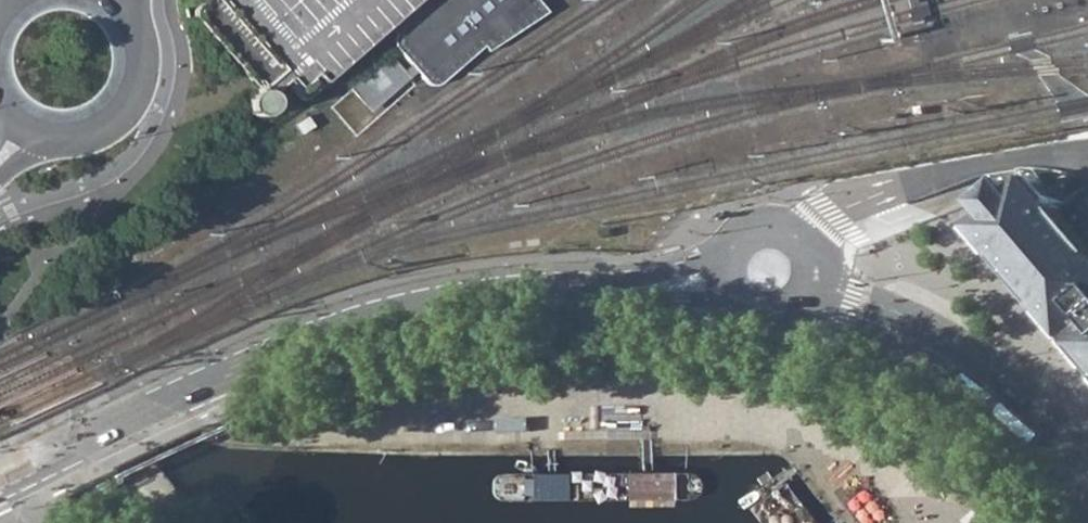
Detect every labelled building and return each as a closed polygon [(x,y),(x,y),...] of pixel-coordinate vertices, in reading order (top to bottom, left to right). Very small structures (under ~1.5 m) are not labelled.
[(192,16),(240,71),(257,89),(249,95),(247,103),(252,114),(264,115),(272,107),(270,95),(284,82),(298,98),(306,98),(418,0),(210,0),(192,16)] [(538,0),(420,0),(390,26),(396,32),(394,35),(393,38),(394,42),(395,46),(425,82),(434,85),(438,84),(483,45),(488,50),(547,11),(538,0)] [(393,55),(355,85),(372,107),(410,77),(393,55)] [(1071,208),(1066,203),(1065,205),(1048,186),(1050,184),(1045,178),(1040,183),(1042,185),(1027,198),(1020,191),(1023,189),(1018,183),(1012,188),(1015,190),(1006,197),(1003,199),(994,208),(992,205),(987,210),(991,215),(993,213),(1000,221),(986,234),(984,231),(978,236),(983,241),(984,240),(1001,259),(999,260),(1004,266),(1007,262),(1022,280),(1020,282),(1024,286),(1027,284),(1036,295),(1033,297),(1037,302),(1039,300),(1054,317),(1050,320),(1055,326),(1056,324),(1073,343),(1071,345),(1080,356),(1082,354),(1087,361),(1087,229),(1071,208)] [(1087,229),(1087,193),(1071,208),(1087,229)] [(503,500),(505,500),(684,500),(688,500),(691,500),(693,499),(695,498),(697,496),(700,494),(701,492),(703,490),(704,488),(705,486),(704,484),(703,483),(702,481),(700,478),(699,477),(697,475),(695,474),(692,473),(690,473),(687,472),(684,473),(505,473),(502,473),(500,474),(499,475),(497,476),(496,478),(494,480),(494,482),(493,489),(493,491),(494,493),(495,495),(496,496),(497,497),(499,498),(501,499),(502,500),(503,500)] [(763,522),(813,522),(781,482),(766,494),(750,507),(763,522)]
